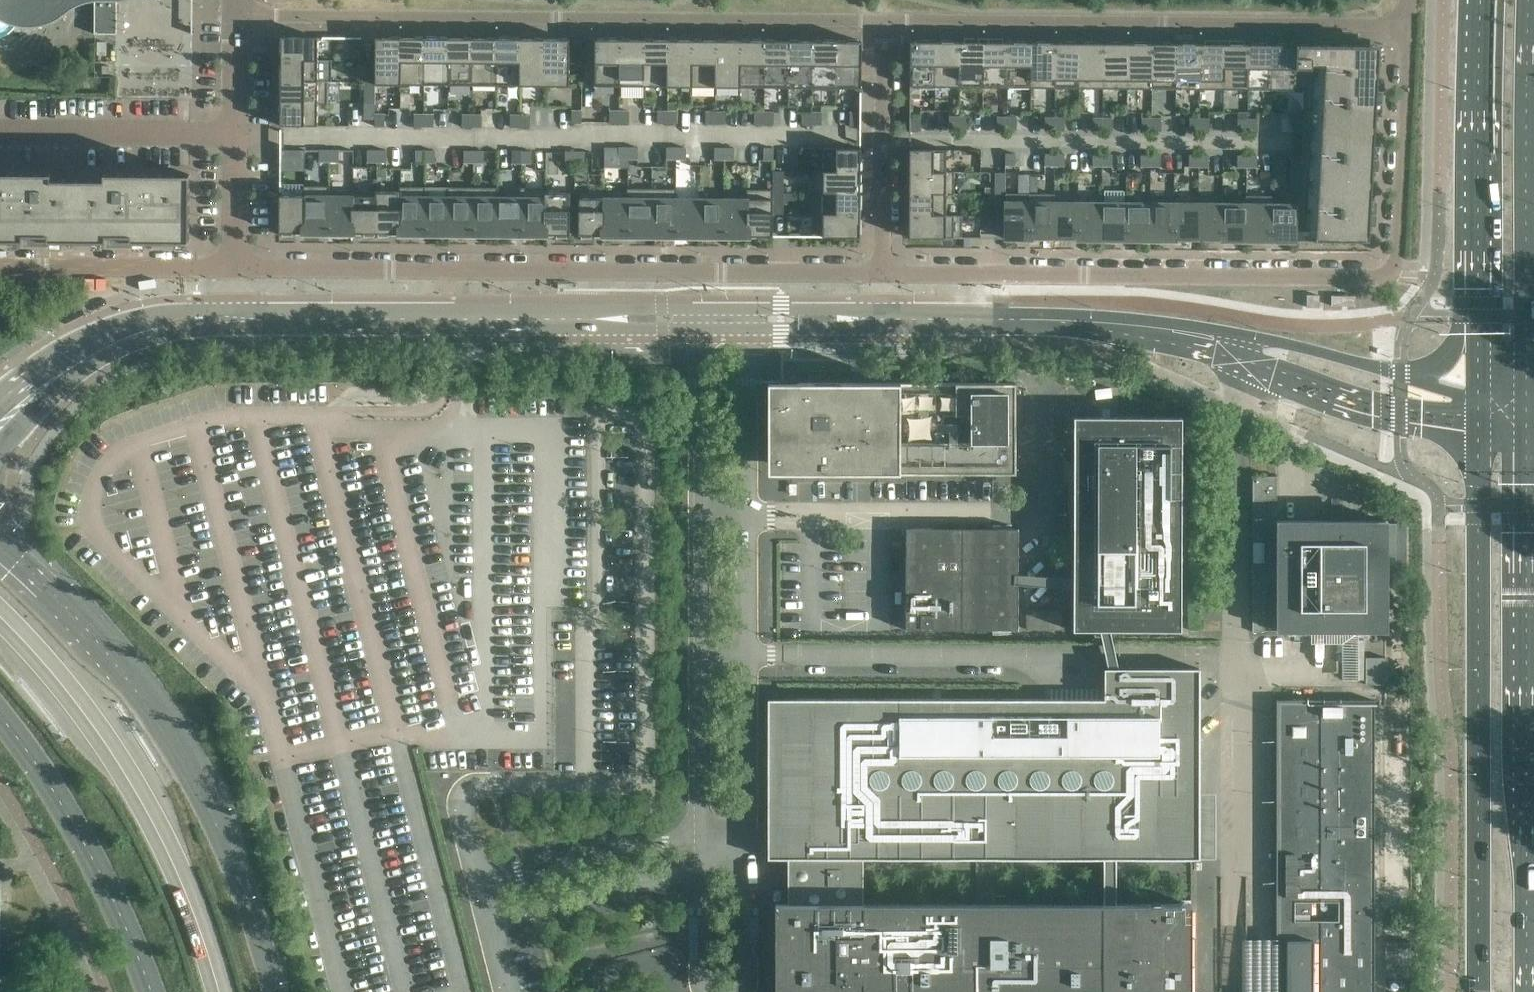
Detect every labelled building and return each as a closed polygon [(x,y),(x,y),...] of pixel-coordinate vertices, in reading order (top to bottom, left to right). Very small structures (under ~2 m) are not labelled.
[(2,20),(8,23),(12,24),(17,26),(23,26),(29,26),(34,26),(40,26),(46,24),(53,22),(59,18),(64,15),(87,2),(95,1),(95,33),(117,33),(117,1),(123,0),(0,0),(0,19),(2,20)] [(318,59),(318,38),(318,37),(308,36),(281,36),(281,59),(318,59)] [(448,85),(448,37),(437,37),(437,36),(427,36),(427,37),(424,37),(424,84),(448,85)] [(521,85),(521,38),(509,38),(509,36),(499,36),(499,38),(497,38),(496,85),(521,85)] [(400,84),(400,37),(375,37),(375,60),(375,70),(375,81),(375,84),(400,84)] [(424,84),(424,37),(400,37),(400,84),(424,84)] [(472,85),(472,38),(448,37),(448,85),(472,85)] [(619,86),(619,39),(618,39),(618,37),(608,37),(608,39),(595,39),(594,86),(619,86)] [(496,85),(497,38),(472,38),(472,85),(496,85)] [(545,85),(545,38),(521,38),(521,85),(545,85)] [(570,39),(545,38),(545,85),(569,85),(570,39)] [(692,86),(692,39),(690,39),(690,38),(680,38),(680,39),(668,39),(667,86),(692,86)] [(764,87),(764,40),(762,40),(762,38),(752,38),(752,40),(740,40),(740,87),(764,87)] [(643,86),(644,39),(619,39),(619,86),(643,86)] [(667,86),(668,39),(644,39),(643,86),(667,86)] [(716,87),(716,40),(692,39),(692,86),(716,87)] [(837,88),(837,41),(834,41),(834,39),(824,39),(824,41),(813,40),(812,87),(837,88)] [(861,88),(862,41),(858,41),(858,39),(848,39),(848,41),(837,41),(837,88),(861,88)] [(740,87),(740,40),(716,40),(716,87),(740,87)] [(788,87),(789,40),(764,40),(764,87),(788,87)] [(812,87),(813,40),(789,40),(788,87),(812,87)] [(935,41),(930,41),(930,40),(921,40),(921,41),(910,41),(910,86),(935,86),(935,41)] [(935,86),(959,87),(959,42),(949,42),(949,40),(940,40),(940,41),(935,41),(935,86)] [(1007,87),(1031,87),(1031,42),(1026,42),(1026,40),(1017,40),(1017,42),(1007,42),(1007,87)] [(1031,87),(1055,87),(1055,42),(1045,42),(1045,40),(1036,40),(1036,42),(1031,42),(1031,87)] [(1055,87),(1079,88),(1079,43),(1074,43),(1074,41),(1065,41),(1065,42),(1055,42),(1055,87)] [(1079,88),(1103,88),(1103,43),(1093,43),(1093,41),(1084,41),(1084,43),(1079,43),(1079,88)] [(1103,88),(1127,88),(1127,43),(1122,43),(1122,41),(1113,41),(1113,43),(1103,43),(1103,88)] [(1127,88),(1151,88),(1152,43),(1142,43),(1142,41),(1133,41),(1133,43),(1127,43),(1127,88)] [(1151,88),(1175,88),(1176,43),(1171,43),(1171,41),(1162,41),(1162,43),(1152,43),(1151,88)] [(959,87),(983,87),(983,42),(959,42),(959,87)] [(983,87),(1007,87),(1007,42),(983,42),(983,87)] [(1175,88),(1199,89),(1200,44),(1190,43),(1190,42),(1181,42),(1181,43),(1176,43),(1175,88)] [(1247,89),(1271,89),(1272,44),(1267,44),(1267,42),(1258,42),(1258,44),(1248,44),(1247,89)] [(1295,89),(1295,44),(1286,44),(1286,42),(1277,42),(1277,44),(1272,44),(1271,89),(1295,89)] [(1223,89),(1224,44),(1200,44),(1199,89),(1223,89)] [(1223,89),(1247,89),(1248,44),(1224,44),(1223,89)] [(1369,241),(1378,66),(1376,66),(1378,47),(1358,46),(1358,45),(1295,44),(1295,89),(1305,90),(1301,155),(1300,177),(1299,203),(1295,203),(1295,240),(1369,241)] [(318,59),(281,59),(281,80),(328,81),(332,81),(332,59),(318,59)] [(375,70),(375,60),(365,60),(365,70),(375,70)] [(375,81),(375,70),(365,70),(365,81),(375,81)] [(327,103),(328,81),(281,80),(280,102),(327,103)] [(375,92),(375,84),(375,81),(365,81),(365,92),(375,92)] [(375,103),(375,92),(365,92),(364,103),(375,103)] [(318,124),(318,103),(327,104),(327,103),(280,102),(280,125),(318,125),(318,124)] [(572,110),(572,122),(581,122),(582,110),(572,110)] [(619,122),(619,110),(610,110),(609,122),(619,122)] [(629,110),(619,110),(619,122),(629,123),(629,110)] [(667,123),(667,111),(658,111),(657,123),(667,123)] [(677,111),(667,111),(667,123),(677,123),(677,111)] [(715,123),(715,111),(706,111),(705,123),(715,123)] [(725,111),(715,111),(715,123),(725,123),(725,111)] [(764,123),(764,111),(754,111),(754,123),(764,123)] [(774,111),(764,111),(764,123),(774,123),(774,111)] [(1213,112),(1213,124),(1229,124),(1229,111),(1213,112)] [(812,124),(812,112),(802,112),(802,124),(812,124)] [(822,112),(812,112),(812,124),(822,124),(822,112)] [(860,112),(850,112),(850,126),(860,126),(860,112)] [(1293,112),(1292,131),(1302,131),(1303,112),(1293,112)] [(385,113),(375,113),(375,125),(385,125),(385,113)] [(1247,113),(1238,113),(1238,119),(1238,131),(1247,131),(1247,119),(1247,113)] [(424,126),(424,114),(414,114),(414,126),(424,126)] [(434,114),(424,114),(424,126),(434,126),(434,114)] [(472,126),(472,114),(462,114),(462,126),(472,126)] [(482,114),(472,114),(472,126),(482,126),(482,114)] [(520,127),(520,115),(510,114),(510,127),(520,127)] [(530,115),(520,115),(520,127),(530,127),(530,115)] [(911,116),(911,130),(921,130),(921,116),(911,116)] [(959,116),(949,116),(949,128),(959,128),(959,116)] [(959,128),(968,128),(968,116),(959,116),(959,128)] [(1007,117),(997,117),(997,129),(1006,129),(1007,117)] [(1006,129),(1016,129),(1016,117),(1007,117),(1006,129)] [(1055,117),(1045,117),(1045,129),(1054,129),(1055,117)] [(1054,129),(1064,129),(1064,117),(1055,117),(1054,129)] [(1103,118),(1093,117),(1093,130),(1102,130),(1103,118)] [(1102,130),(1112,130),(1112,118),(1103,118),(1102,130)] [(1142,118),(1141,130),(1151,130),(1151,118),(1142,118)] [(1151,130),(1161,130),(1161,118),(1151,118),(1151,130)] [(1190,118),(1190,130),(1199,130),(1199,118),(1190,118)] [(1199,118),(1199,130),(1209,130),(1209,118),(1199,118)] [(1247,119),(1247,131),(1257,131),(1257,119),(1247,119)] [(628,159),(628,146),(619,146),(618,159),(628,159)] [(638,147),(628,146),(628,159),(638,159),(638,147)] [(676,159),(676,147),(666,147),(666,159),(676,159)] [(686,147),(676,147),(676,159),(686,159),(686,147)] [(724,159),(724,147),(715,147),(714,159),(724,159)] [(734,147),(724,147),(724,159),(734,159),(734,147)] [(763,147),(763,160),(773,160),(773,148),(763,147)] [(861,171),(861,148),(823,148),(823,169),(814,169),(814,170),(861,171)] [(282,149),(281,161),(291,161),(291,149),(282,149)] [(329,161),(329,149),(319,149),(319,161),(329,161)] [(339,161),(339,149),(329,149),(329,161),(339,161)] [(377,162),(377,149),(367,149),(367,161),(377,162)] [(387,162),(387,150),(377,149),(377,162),(387,162)] [(946,149),(909,149),(909,171),(946,171),(946,149)] [(425,162),(425,150),(416,150),(415,162),(425,162)] [(435,162),(435,150),(425,150),(425,162),(435,162)] [(474,162),(474,150),(464,150),(464,162),(474,162)] [(483,162),(483,150),(474,150),(474,162),(483,162)] [(521,163),(522,151),(512,151),(512,163),(521,163)] [(531,163),(531,151),(522,151),(521,163),(531,163)] [(575,163),(575,151),(565,151),(565,163),(575,163)] [(585,151),(575,151),(575,163),(585,163),(585,151)] [(1005,165),(1015,165),(1015,153),(1005,153),(1005,165)] [(1055,153),(1045,153),(1044,165),(1055,165),(1055,153)] [(1055,165),(1064,165),(1064,153),(1055,153),(1055,165)] [(1102,154),(1093,154),(1093,166),(1102,166),(1102,154)] [(1112,166),(1112,154),(1102,154),(1102,166),(1112,166)] [(1150,166),(1150,154),(1141,154),(1141,166),(1150,166)] [(1160,166),(1160,154),(1150,154),(1150,166),(1160,166)] [(1198,167),(1199,154),(1189,154),(1189,166),(1198,167)] [(1199,154),(1198,167),(1208,167),(1208,155),(1199,154)] [(1247,167),(1247,155),(1237,155),(1237,167),(1247,167)] [(1257,167),(1257,155),(1247,155),(1247,167),(1257,167)] [(1290,167),(1290,176),(1300,177),(1301,155),(1291,155),(1290,167)] [(773,170),(773,181),(784,181),(784,171),(773,170)] [(860,192),(861,171),(814,170),(813,192),(860,192)] [(909,171),(909,194),(946,194),(954,194),(954,171),(946,171),(909,171)] [(190,174),(104,173),(104,179),(52,178),(52,172),(0,172),(0,240),(10,240),(21,240),(24,240),(24,233),(49,233),(49,240),(51,240),(62,240),(93,241),(104,241),(106,241),(107,234),(132,234),(131,241),(134,241),(145,241),(175,241),(187,241),(189,241),(190,174)] [(1005,172),(995,172),(994,183),(1005,183),(1005,172)] [(784,192),(784,181),(773,181),(773,189),(773,192),(784,192)] [(1005,183),(994,183),(994,194),(1005,194),(1005,183)] [(304,232),(304,185),(303,195),(281,195),(280,195),(279,232),(282,232),(282,235),(293,235),(293,232),(304,232)] [(328,233),(329,185),(304,185),(304,232),(328,233)] [(352,233),(353,190),(330,190),(330,185),(329,185),(328,233),(352,233)] [(401,233),(401,186),(400,186),(400,191),(377,191),(376,233),(379,233),(379,236),(389,236),(389,233),(401,233)] [(425,233),(425,186),(401,186),(401,233),(425,233)] [(425,186),(425,233),(449,234),(449,186),(425,186)] [(473,234),(473,187),(449,186),(449,234),(473,234)] [(497,234),(498,187),(473,187),(473,234),(497,234)] [(522,197),(521,234),(533,234),(533,237),(543,237),(543,234),(545,234),(546,192),(546,187),(522,187),(522,197)] [(627,235),(628,188),(627,188),(627,193),(603,193),(603,235),(627,235)] [(651,235),(652,188),(628,188),(627,235),(651,235)] [(676,235),(676,188),(652,188),(651,235),(676,235)] [(700,235),(700,198),(677,198),(677,188),(676,188),(676,235),(700,235)] [(748,236),(749,189),(747,189),(747,194),(724,193),(724,236),(748,236)] [(773,236),(773,214),(773,203),(773,192),(773,189),(749,189),(748,236),(773,236)] [(376,233),(377,191),(353,190),(352,233),(364,233),(364,236),(374,236),(374,233),(376,233)] [(570,235),(570,192),(546,192),(545,234),(557,234),(557,238),(567,238),(567,234),(570,235)] [(603,235),(603,193),(579,192),(578,235),(582,235),(582,238),(592,238),(592,235),(603,235)] [(783,203),(784,192),(773,192),(773,203),(783,203)] [(860,214),(860,192),(813,192),(813,193),(823,193),(823,214),(860,214)] [(724,236),(724,193),(723,193),(723,198),(700,198),(700,235),(724,236)] [(1029,193),(1005,193),(1005,201),(1005,238),(1029,238),(1029,193)] [(1029,238),(1040,238),(1040,240),(1049,240),(1049,238),(1055,238),(1055,201),(1055,193),(1029,193),(1029,238)] [(909,194),(909,214),(946,215),(946,194),(909,194)] [(1005,194),(994,194),(994,204),(1005,204),(1005,194)] [(1245,240),(1271,240),(1272,203),(1272,195),(1246,195),(1246,203),(1245,240)] [(498,196),(497,234),(521,234),(522,197),(498,196)] [(1055,238),(1059,239),(1059,240),(1068,240),(1068,239),(1078,239),(1078,201),(1055,201),(1055,238)] [(1078,239),(1102,239),(1102,202),(1078,201),(1078,239)] [(1102,239),(1126,239),(1126,202),(1102,202),(1102,239)] [(1126,239),(1150,239),(1150,202),(1126,202),(1126,239)] [(1150,239),(1174,239),(1174,202),(1150,202),(1150,239)] [(1174,239),(1184,240),(1183,241),(1193,242),(1193,240),(1198,240),(1198,203),(1174,202),(1174,239)] [(783,214),(783,203),(773,203),(773,214),(783,214)] [(1198,240),(1203,240),(1203,242),(1212,242),(1212,240),(1221,240),(1222,203),(1198,203),(1198,240)] [(1245,240),(1246,203),(1222,203),(1221,240),(1245,240)] [(1271,240),(1295,240),(1295,203),(1272,203),(1271,240)] [(994,204),(994,215),(1004,216),(1005,204),(994,204)] [(823,214),(813,214),(812,236),(823,236),(860,237),(860,214),(823,214)] [(909,214),(909,237),(946,237),(946,215),(909,214)] [(1306,294),(1306,307),(1319,307),(1319,294),(1306,294)] [(1331,295),(1331,305),(1355,305),(1355,295),(1331,295)] [(1016,383),(768,382),(768,472),(797,472),(944,473),(1016,472),(1016,383)] [(1111,630),(1181,630),(1182,417),(1074,416),(1073,630),(1100,630),(1111,630)] [(1253,475),(1253,520),(1265,520),(1265,500),(1277,500),(1277,476),(1274,476),(1253,475)] [(1265,520),(1253,520),(1253,631),(1265,631),(1265,520)] [(1387,520),(1277,520),(1277,631),(1352,631),(1352,651),(1364,650),(1364,631),(1388,631),(1387,520)] [(906,629),(1018,630),(1018,528),(906,528),(906,629)] [(1026,609),(1026,629),(1062,629),(1062,609),(1026,609)] [(1191,903),(1182,903),(1116,903),(1116,858),(1200,858),(1216,858),(1216,793),(1200,793),(1200,668),(1119,668),(1111,630),(1100,630),(1108,668),(1104,668),(1104,699),(786,699),(786,858),(789,858),(789,903),(775,903),(775,991),(1191,991),(1191,903)] [(1388,657),(1366,656),(1366,683),(1388,683),(1388,657)] [(1369,701),(1369,699),(1287,699),(1287,701),(1287,991),(1369,991),(1369,701)] [(1410,977),(1410,941),(1385,941),(1385,977),(1410,977)]
